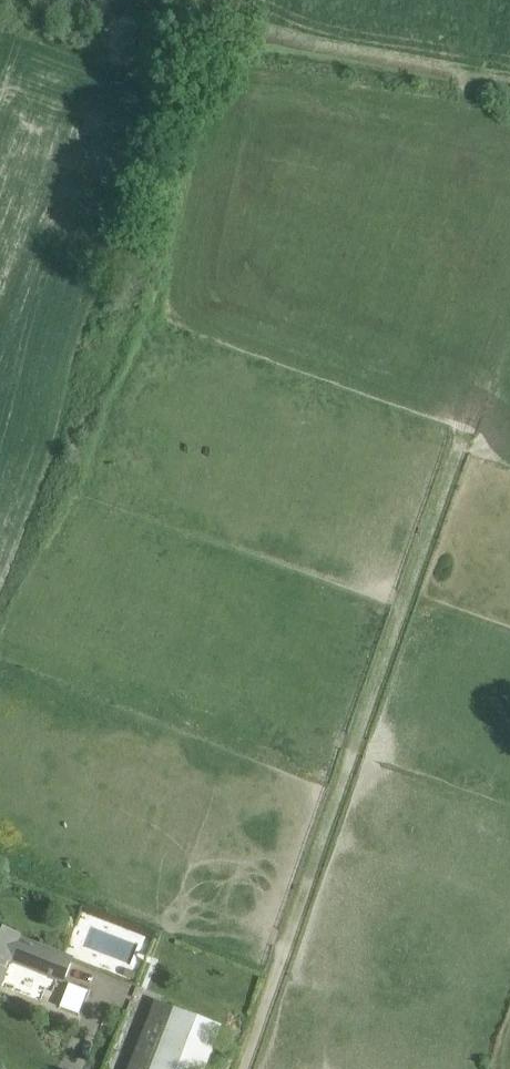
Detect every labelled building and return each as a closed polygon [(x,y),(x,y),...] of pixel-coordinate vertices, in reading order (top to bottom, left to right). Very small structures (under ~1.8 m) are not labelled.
[(0,985),(10,959),(64,981),(73,959),(18,937),(19,936),(0,928),(0,985)] [(78,1012),(88,988),(66,979),(56,1003),(78,1012)] [(221,1024),(176,1007),(151,1068),(205,1068),(221,1024)]
